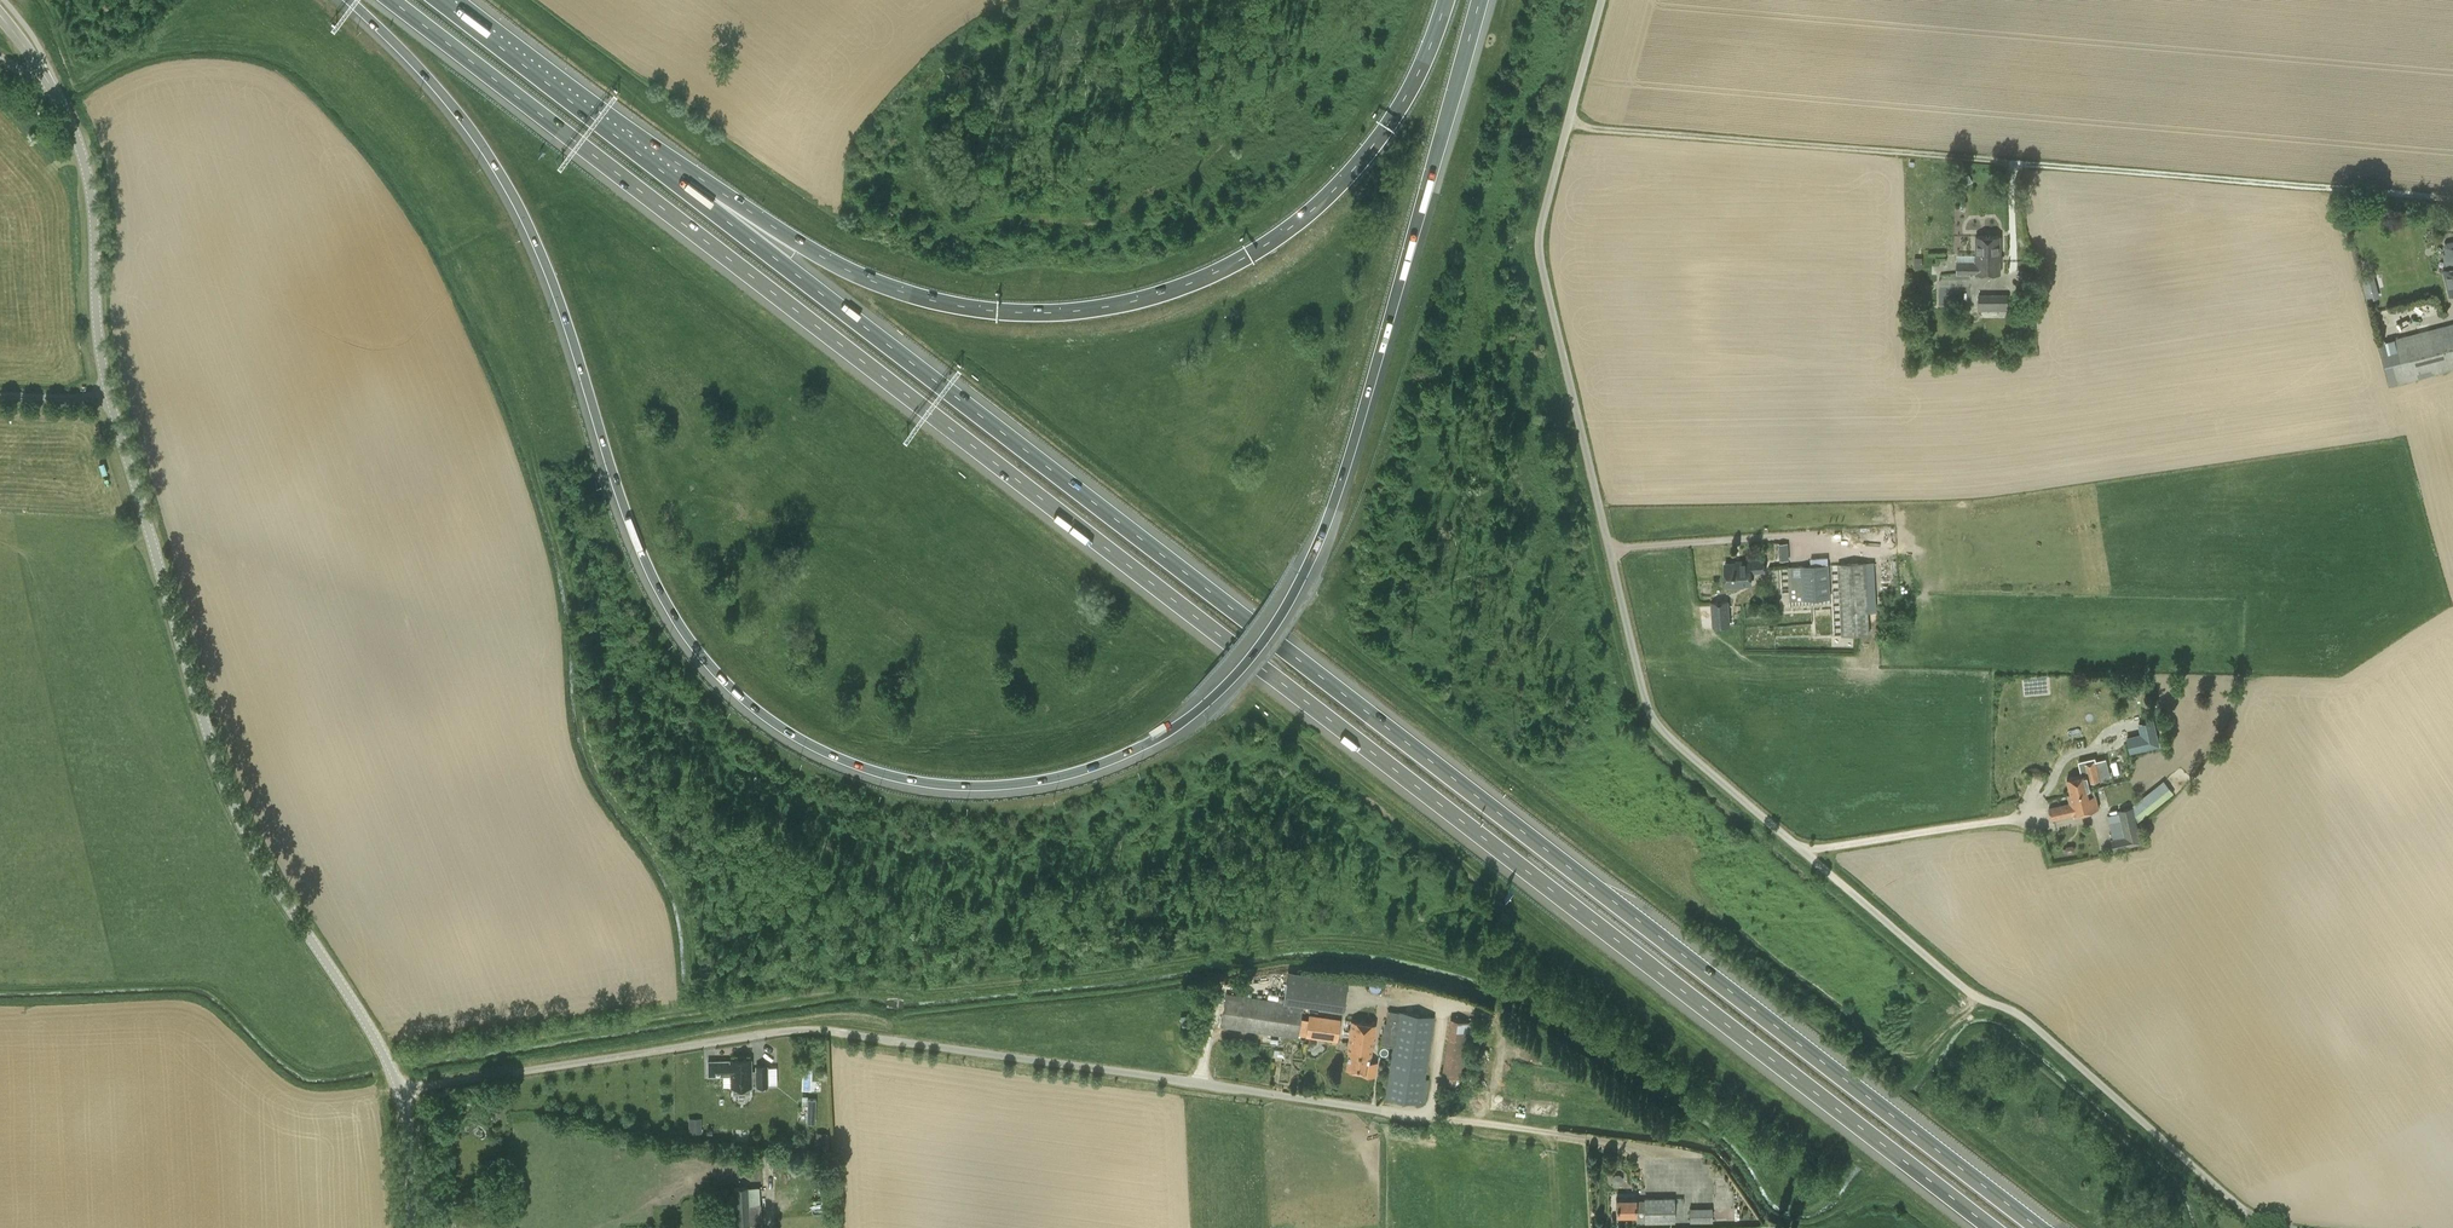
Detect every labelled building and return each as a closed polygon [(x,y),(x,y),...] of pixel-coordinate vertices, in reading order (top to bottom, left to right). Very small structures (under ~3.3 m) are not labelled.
[(1957,260),(1957,274),(2000,273),(2000,236),(1976,236),(1976,260),(1957,260)] [(2446,243),(2444,246),(2446,253),(2449,255),(2452,254),(2452,257),(2452,241),(2446,243)] [(2443,269),(2450,294),(2452,294),(2452,267),(2443,269)] [(2376,289),(2366,292),(2368,299),(2378,296),(2376,289)] [(2008,294),(1975,294),(1975,310),(1979,310),(1979,313),(1981,313),(1981,318),(2008,318),(2008,294)] [(2379,343),(2390,385),(2452,368),(2452,324),(2379,343)] [(971,407),(996,421),(1000,414),(975,400),(971,407)] [(1790,542),(1780,542),(1780,559),(1790,559),(1790,542)] [(1788,566),(1790,600),(1833,597),(1831,564),(1828,564),(1828,557),(1811,558),(1811,565),(1788,566)] [(1748,562),(1724,563),(1726,585),(1752,583),(1751,572),(1763,571),(1763,560),(1748,561),(1748,562)] [(1874,562),(1865,563),(1838,564),(1842,634),(1869,632),(1868,611),(1877,611),(1874,562)] [(1729,601),(1712,602),(1713,627),(1731,625),(1729,601)] [(2141,734),(2127,737),(2131,751),(2159,744),(2153,720),(2139,723),(2141,734)] [(2106,758),(2097,760),(2084,763),(2087,773),(2067,778),(2071,793),(2091,789),(2091,788),(2089,782),(2101,779),(2111,777),(2106,758)] [(2139,828),(2138,822),(2174,793),(2169,787),(2147,805),(2144,802),(2142,799),(2134,806),(2119,809),(2120,812),(2121,819),(2125,835),(2113,838),(2111,839),(2114,849),(2141,843),(2141,841),(2143,840),(2140,828),(2139,828)] [(2070,803),(2049,808),(2052,819),(2053,819),(2073,814),(2099,808),(2094,788),(2091,788),(2091,789),(2071,793),(2068,794),(2070,803)] [(1284,1002),(1344,1011),(1348,979),(1289,970),(1288,978),(1284,1002)] [(1225,994),(1220,1025),(1261,1031),(1286,1035),(1297,1037),(1297,1035),(1306,1036),(1306,1037),(1330,1040),(1338,1041),(1338,1040),(1342,1019),(1309,1015),(1309,1019),(1300,1017),(1302,1006),(1225,994)] [(1381,1043),(1393,1045),(1386,1096),(1425,1102),(1429,1079),(1425,1078),(1434,1016),(1388,1009),(1386,1022),(1384,1022),(1381,1043)] [(1451,1018),(1441,1080),(1460,1083),(1462,1067),(1466,1067),(1472,1032),(1477,1033),(1478,1023),(1467,1021),(1451,1018)] [(1349,1046),(1346,1067),(1360,1070),(1360,1073),(1374,1075),(1376,1062),(1368,1061),(1369,1054),(1371,1054),(1375,1023),(1351,1020),(1348,1041),(1347,1046),(1349,1046)] [(731,1071),(731,1085),(734,1085),(734,1094),(751,1094),(750,1084),(757,1084),(757,1086),(769,1086),(769,1065),(756,1066),(756,1070),(751,1070),(751,1059),(708,1061),(709,1075),(724,1075),(723,1071),(731,1071)] [(816,1123),(817,1099),(808,1099),(807,1123),(816,1123)] [(701,1117),(690,1117),(690,1133),(701,1133),(701,1117)] [(824,1147),(825,1133),(815,1132),(815,1146),(824,1147)] [(1623,1181),(1623,1177),(1620,1174),(1615,1174),(1612,1178),(1613,1182),(1616,1185),(1620,1184),(1623,1181)] [(763,1224),(762,1204),(750,1205),(749,1186),(734,1187),(735,1193),(736,1226),(763,1224)] [(1636,1198),(1616,1198),(1616,1214),(1636,1214),(1636,1211),(1645,1211),(1645,1222),(1675,1222),(1675,1197),(1645,1197),(1645,1200),(1636,1200),(1636,1198)] [(1713,1221),(1713,1208),(1690,1208),(1690,1221),(1713,1221)] [(497,1216),(493,1227),(514,1227),(516,1222),(513,1221),(497,1216)]
